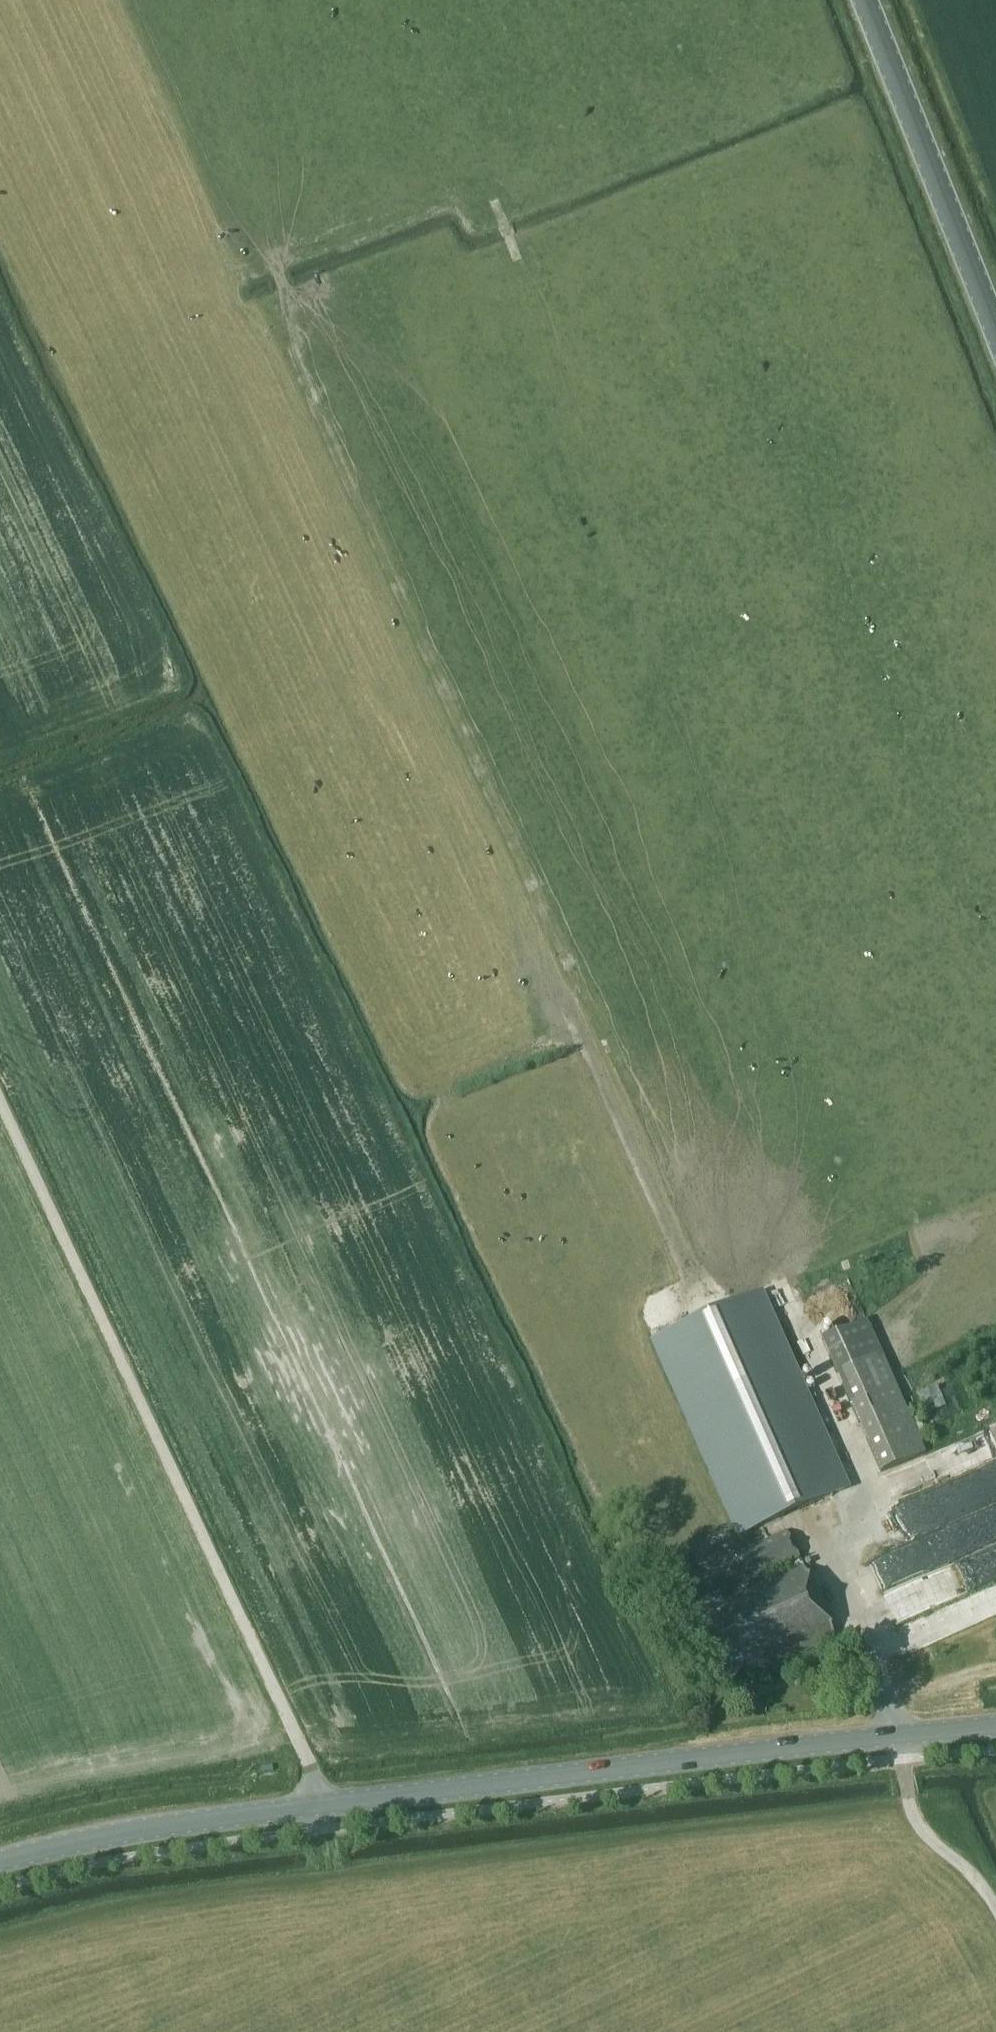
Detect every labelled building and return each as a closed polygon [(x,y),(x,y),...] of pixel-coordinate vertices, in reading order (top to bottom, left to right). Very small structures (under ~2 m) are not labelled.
[(761,1295),(654,1342),(740,1536),(847,1489),(761,1295)] [(882,1472),(927,1452),(867,1318),(821,1339),(835,1371),(851,1405),(882,1472)] [(926,1413),(946,1405),(937,1385),(918,1393),(926,1413)] [(911,1461),(921,1488),(966,1471),(955,1444),(911,1461)] [(710,1611),(680,1624),(696,1658),(690,1661),(701,1685),(743,1665),(748,1675),(835,1635),(802,1563),(801,1561),(787,1530),(734,1554),(748,1585),(791,1565),(792,1567),(749,1587),(726,1597),(724,1599),(726,1603),(710,1611)]
